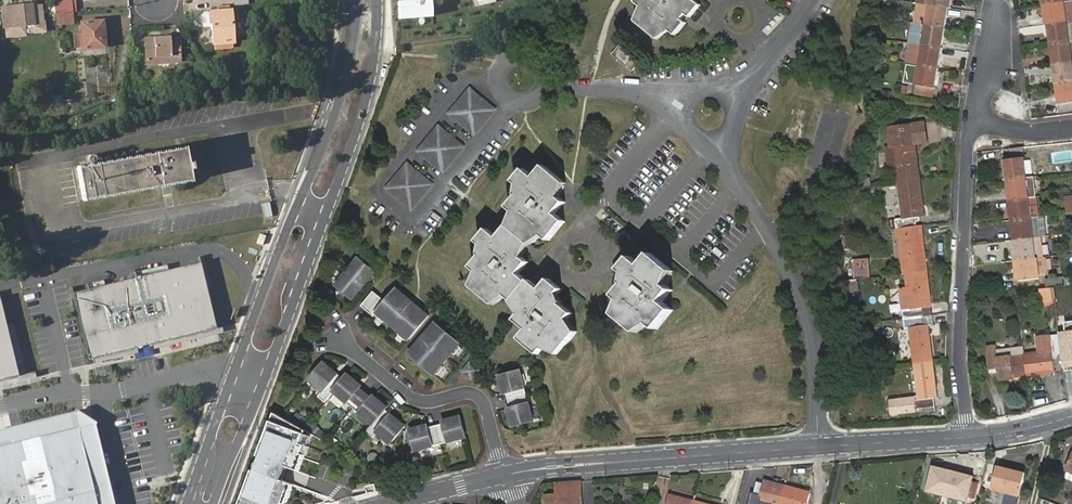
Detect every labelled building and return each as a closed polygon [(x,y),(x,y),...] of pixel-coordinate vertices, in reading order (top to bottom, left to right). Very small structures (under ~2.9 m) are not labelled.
[(402,18),(437,16),(436,0),(401,0),(402,18)] [(697,1),(696,0),(638,0),(637,1),(643,6),(647,10),(642,16),(638,21),(658,38),(662,33),(667,26),(671,30),(677,34),(687,22),(685,21),(683,18),(688,12),(690,15),(692,16),(701,4),(697,1)] [(916,4),(928,7),(946,10),(948,0),(916,0),(916,4)] [(55,2),(57,14),(58,14),(73,13),(72,1),(55,2)] [(1066,2),(1045,5),(1046,13),(1049,13),(1051,25),(1069,22),(1066,2)] [(10,18),(5,19),(6,29),(35,26),(32,3),(9,5),(10,14),(10,18)] [(928,7),(916,4),(912,24),(925,26),(928,7)] [(647,10),(643,6),(640,13),(637,21),(638,21),(642,16),(647,10)] [(928,7),(925,26),(946,30),(948,20),(944,20),(946,10),(928,7)] [(211,14),(213,44),(215,44),(215,50),(233,48),(233,42),(235,42),(233,12),(211,14)] [(73,13),(58,14),(60,26),(75,24),(73,13)] [(103,41),(106,41),(105,21),(83,22),(85,49),(104,48),(103,41)] [(1071,43),(1069,22),(1051,25),(1053,37),(1049,37),(1050,45),(1071,43)] [(921,42),(921,46),(939,49),(941,38),(944,38),(946,30),(925,26),(912,24),(909,40),(921,42)] [(662,33),(658,38),(660,39),(665,34),(671,30),(667,26),(662,33)] [(146,38),(146,60),(155,60),(155,58),(172,56),(172,61),(181,60),(180,41),(171,41),(171,37),(146,38)] [(1071,43),(1050,45),(1052,54),(1055,54),(1057,65),(1071,63),(1071,46),(1071,43)] [(909,44),(906,64),(917,66),(939,70),(940,60),(938,60),(939,49),(921,46),(909,44)] [(155,60),(146,60),(147,65),(172,63),(172,61),(172,56),(155,58),(155,60)] [(1057,65),(1058,77),(1055,78),(1056,86),(1071,83),(1071,63),(1057,65)] [(939,70),(917,66),(914,85),(917,86),(933,89),(935,78),(937,78),(939,70)] [(470,83),(447,110),(474,133),(497,106),(470,83)] [(1056,86),(1058,95),(1061,94),(1062,105),(1059,105),(1060,114),(1071,112),(1071,83),(1056,86)] [(933,89),(917,86),(915,95),(931,97),(933,89)] [(439,121),(416,148),(443,171),(466,143),(439,121)] [(915,128),(916,138),(929,142),(927,127),(920,127),(915,128)] [(890,128),(891,138),(908,135),(916,138),(915,128),(890,128)] [(899,169),(900,184),(921,181),(917,145),(916,138),(908,135),(891,138),(892,148),(888,148),(888,149),(890,170),(899,169)] [(83,197),(191,177),(185,146),(77,166),(83,197)] [(408,158),(385,186),(412,208),(435,181),(408,158)] [(1006,173),(1007,183),(1028,180),(1025,159),(1008,161),(1009,173),(1006,173)] [(568,204),(563,199),(559,196),(563,191),(568,184),(546,166),(537,178),(526,170),(517,181),(525,187),(528,190),(522,198),(513,209),(518,214),(522,217),(513,228),(511,228),(531,245),(542,233),(546,236),(553,242),(568,223),(559,215),(568,204)] [(1028,180),(1007,183),(1008,190),(1011,190),(1012,201),(1030,199),(1038,198),(1035,179),(1028,180)] [(897,221),(898,229),(914,228),(913,219),(916,219),(925,218),(921,181),(900,184),(904,220),(897,221)] [(563,199),(568,184),(563,191),(559,196),(563,199)] [(1038,198),(1030,199),(1033,219),(1040,218),(1038,198)] [(1010,213),(1011,221),(1033,219),(1030,199),(1012,201),(1014,213),(1010,213)] [(265,202),(267,216),(275,215),(272,201),(265,202)] [(518,214),(511,228),(513,228),(522,217),(518,214)] [(1033,219),(1011,221),(1012,230),(1015,230),(1017,241),(1035,239),(1043,238),(1040,218),(1033,219)] [(903,238),(907,275),(927,273),(922,227),(917,227),(914,228),(898,229),(899,238),(903,238)] [(511,228),(501,239),(522,256),(531,245),(511,228)] [(515,301),(530,284),(531,282),(522,275),(532,263),(527,259),(522,256),(501,239),(492,230),(482,242),(487,246),(492,250),(485,257),(475,268),(482,274),(486,276),(476,288),(497,305),(507,294),(511,297),(515,301)] [(534,247),(546,236),(542,233),(531,245),(534,247)] [(903,275),(907,275),(903,238),(899,238),(903,275)] [(1045,258),(1043,238),(1035,239),(1037,259),(1045,258)] [(1015,254),(1016,262),(1037,259),(1035,239),(1017,241),(1018,254),(1015,254)] [(529,253),(531,245),(526,252),(522,256),(527,259),(529,253)] [(482,255),(485,257),(492,250),(487,246),(482,255)] [(635,277),(629,284),(619,295),(624,299),(629,303),(619,315),(639,332),(649,320),(654,324),(660,329),(676,311),(665,302),(675,291),(669,286),(665,283),(675,271),(654,254),(644,266),(633,257),(624,269),(630,274),(635,277)] [(1037,259),(1016,262),(1017,269),(1020,269),(1021,281),(1040,279),(1039,272),(1047,271),(1045,258),(1037,259)] [(364,286),(375,272),(358,259),(347,272),(364,286)] [(89,288),(73,292),(90,359),(94,358),(138,347),(153,343),(218,327),(200,260),(169,268),(136,276),(105,284),(89,288)] [(861,260),(861,277),(870,278),(871,262),(861,260)] [(135,271),(136,276),(169,268),(167,262),(135,271)] [(676,272),(675,271),(665,283),(669,286),(676,272)] [(364,286),(347,272),(337,285),(353,299),(364,286)] [(904,311),(905,319),(921,317),(920,309),(924,309),(929,308),(927,297),(930,296),(927,273),(907,275),(911,310),(904,311)] [(474,286),(476,288),(486,276),(482,274),(474,286)] [(626,282),(629,284),(635,277),(630,274),(626,282)] [(1047,280),(1048,288),(1055,288),(1065,286),(1065,277),(1047,280)] [(88,282),(89,288),(105,284),(104,278),(88,282)] [(576,315),(564,305),(561,303),(557,300),(561,295),(564,290),(552,280),(541,294),(528,310),(524,315),(519,321),(532,331),(524,341),(542,355),(547,349),(550,346),(562,355),(580,333),(568,323),(572,319),(576,315)] [(541,294),(530,284),(515,301),(528,310),(541,294)] [(842,286),(843,295),(858,293),(858,285),(842,286)] [(393,326),(403,314),(401,312),(410,300),(397,289),(386,302),(377,313),(393,326)] [(1056,289),(1042,290),(1044,308),(1058,307),(1056,289)] [(377,313),(386,302),(374,292),(362,306),(374,316),(377,313)] [(507,294),(497,305),(500,306),(511,297),(507,294)] [(566,303),(561,295),(557,300),(561,303),(564,305),(566,303)] [(20,376),(0,297),(0,381),(20,376)] [(629,303),(624,299),(617,313),(619,315),(629,303)] [(528,310),(515,301),(514,303),(524,315),(528,310)] [(409,340),(429,315),(415,304),(405,316),(403,314),(393,326),(409,340)] [(911,328),(915,364),(935,362),(932,337),(930,338),(929,326),(926,327),(922,327),(921,317),(905,319),(906,328),(911,328)] [(582,330),(572,319),(568,323),(580,333),(582,330)] [(642,334),(654,324),(649,320),(639,332),(642,334)] [(435,323),(424,336),(434,344),(436,346),(434,348),(447,359),(460,343),(435,323)] [(218,327),(153,343),(154,348),(225,331),(223,325),(218,327)] [(1071,346),(1069,334),(1061,335),(1063,354),(1071,353),(1071,356),(1071,346)] [(1040,353),(1024,355),(1027,375),(1055,372),(1053,356),(1063,354),(1061,335),(1051,336),(1038,337),(1040,353)] [(420,341),(409,354),(434,375),(447,359),(434,348),(432,351),(420,341)] [(561,356),(562,355),(550,346),(547,349),(561,356)] [(138,347),(94,358),(96,363),(139,352),(138,347)] [(1027,375),(1024,355),(996,359),(994,347),(986,348),(988,367),(997,366),(999,379),(1027,375)] [(325,362),(310,379),(323,391),(318,396),(325,402),(334,391),(344,379),(325,362)] [(462,371),(472,380),(480,370),(470,362),(462,371)] [(935,362),(915,364),(918,394),(890,397),(892,417),(917,414),(917,410),(935,408),(934,399),(937,399),(936,387),(937,387),(935,362)] [(506,394),(508,400),(527,396),(520,371),(499,376),(504,394),(506,394)] [(0,381),(0,386),(37,377),(36,372),(20,376),(0,381)] [(348,374),(344,379),(334,391),(353,408),(366,393),(360,388),(362,386),(348,374)] [(917,410),(917,414),(940,411),(937,387),(936,387),(937,399),(934,399),(935,408),(917,410)] [(372,399),(366,393),(353,408),(373,424),(385,410),(387,408),(374,396),(372,399)] [(508,408),(512,426),(533,420),(527,396),(508,400),(510,407),(508,408)] [(405,427),(385,410),(373,424),(366,432),(373,438),(377,433),(390,444),(405,427)] [(271,414),(257,457),(260,458),(255,473),(251,472),(240,503),(286,503),(292,488),(280,483),(286,469),(299,474),(313,438),(271,414)] [(443,423),(436,425),(441,444),(465,438),(460,417),(442,421),(443,423)] [(80,433),(96,503),(113,503),(95,430),(76,418),(0,435),(0,451),(80,433)] [(428,425),(411,429),(416,450),(441,444),(436,425),(429,427),(428,425)] [(80,433),(0,451),(0,503),(96,503),(80,433)] [(1008,469),(1009,466),(999,464),(993,487),(1020,494),(1025,474),(1008,469)] [(968,499),(969,496),(972,482),(973,478),(935,469),(930,491),(968,499)] [(765,481),(761,495),(752,492),(748,503),(784,503),(789,488),(765,481)] [(584,482),(557,484),(558,495),(546,496),(547,503),(586,503),(584,482)] [(972,482),(969,496),(977,498),(980,484),(972,482)] [(789,488),(784,503),(807,503),(810,494),(789,488)] [(696,502),(672,495),(669,503),(695,503),(696,502)]
